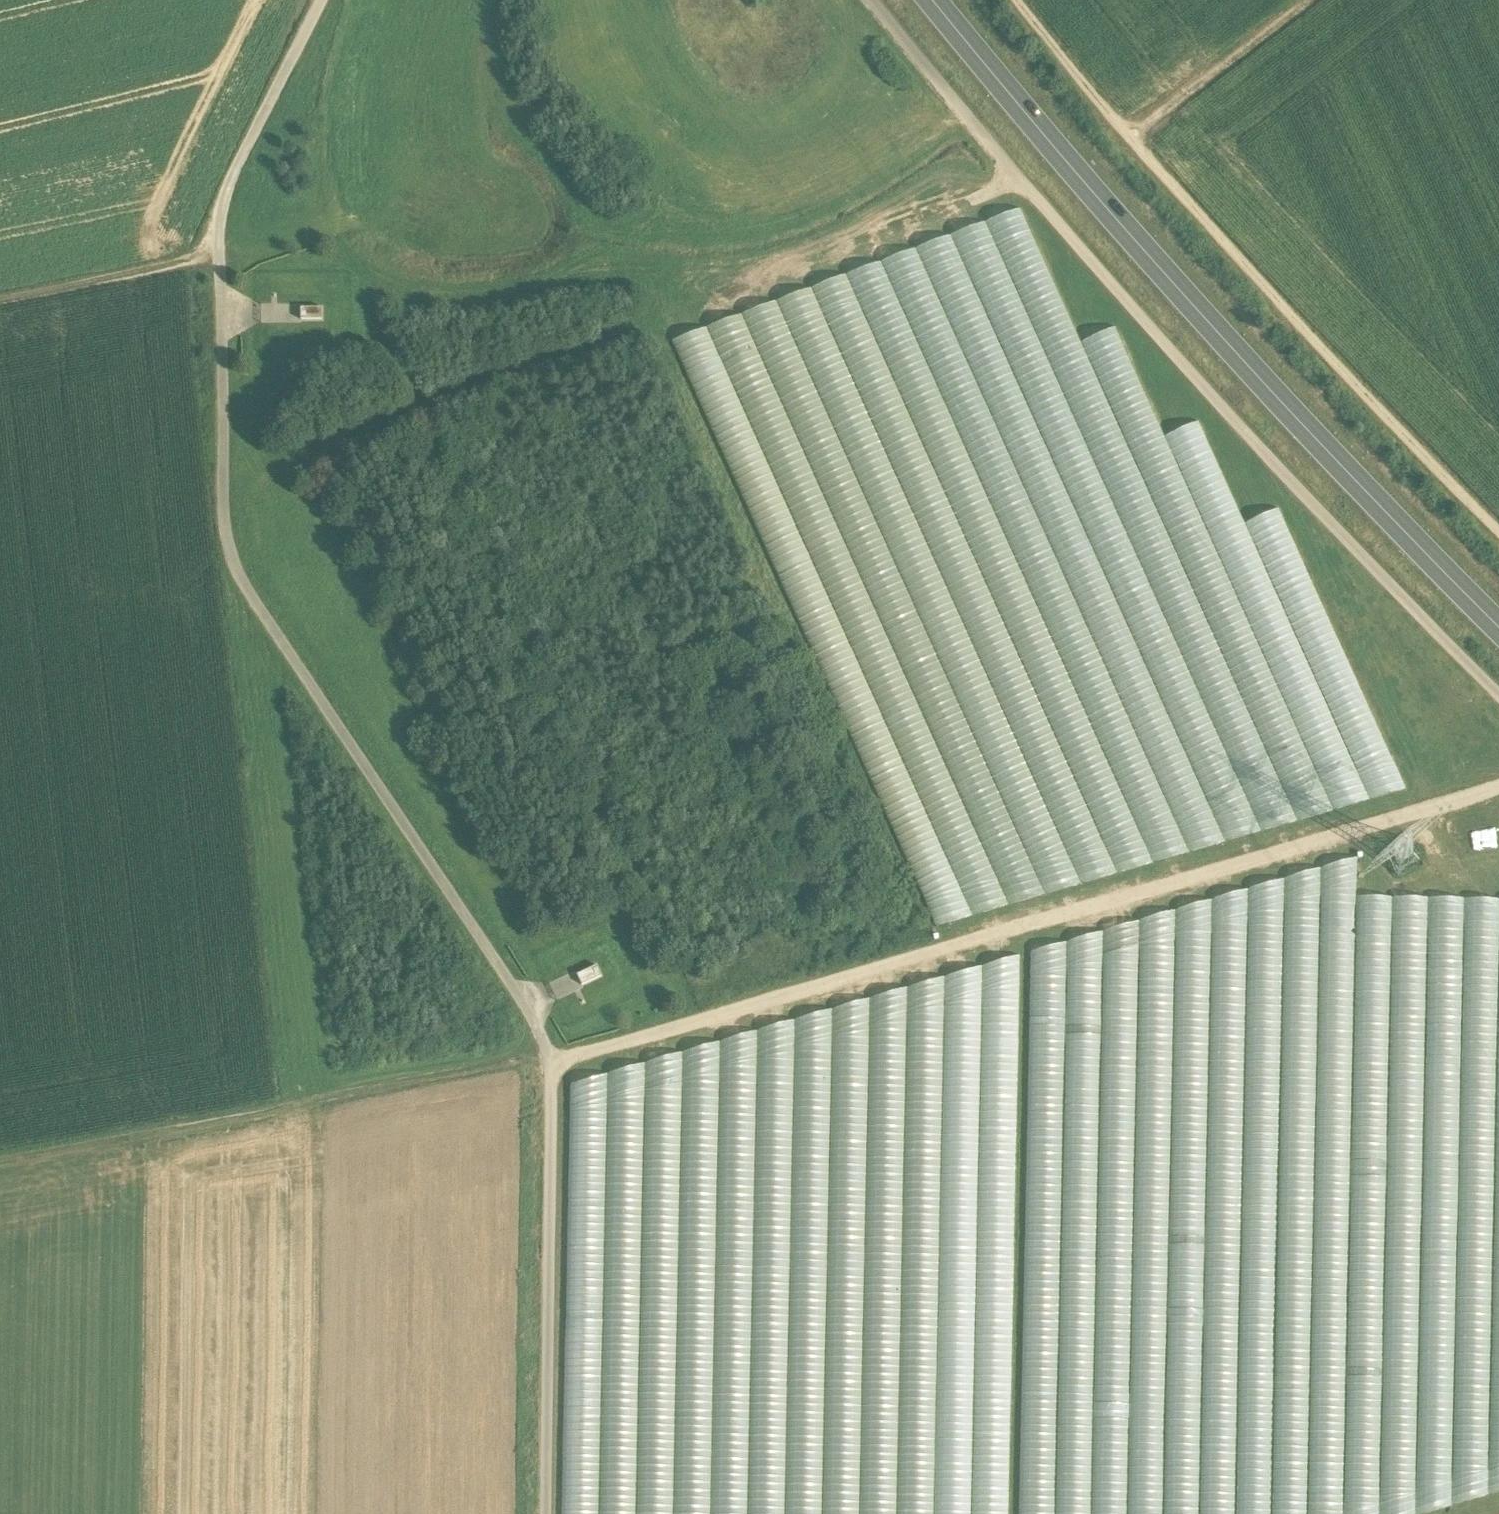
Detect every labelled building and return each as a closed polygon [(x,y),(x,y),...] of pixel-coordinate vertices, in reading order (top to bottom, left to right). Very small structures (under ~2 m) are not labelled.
[(580,972),(584,982),(600,975),(596,965),(580,972)] [(1498,1485),(1498,1358),(1443,1354),(1440,1394),(1431,1363),(1371,1360),(1358,1398),(1338,1335),(1334,1396),(1302,1385),(1295,1407),(1264,1376),(1262,1417),(1227,1383),(1224,1430),(1212,1393),(1199,1407),(1191,1382),(1188,1421),(1139,1405),(1130,1377),(1076,1394),(1070,1513),(1408,1513),(1498,1485)]
